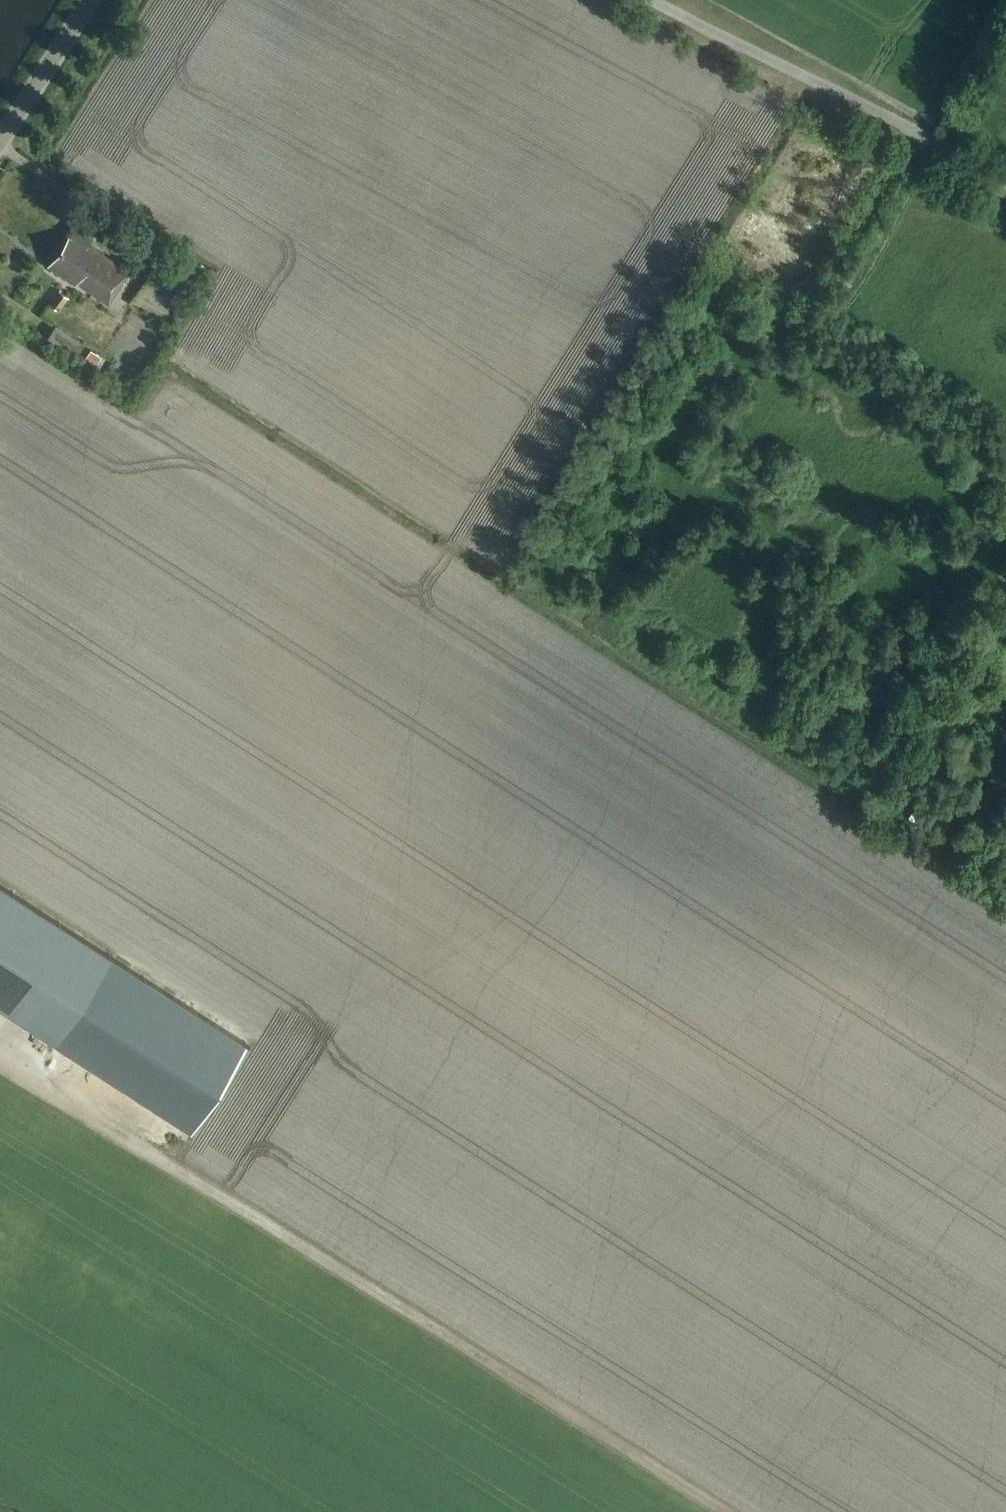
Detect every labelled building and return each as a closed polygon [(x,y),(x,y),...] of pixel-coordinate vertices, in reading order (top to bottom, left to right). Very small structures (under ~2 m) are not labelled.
[(107,304),(128,272),(88,244),(92,238),(75,226),(48,266),(75,284),(76,282),(107,304)] [(204,283),(208,276),(196,269),(189,279),(197,284),(199,280),(204,283)] [(60,310),(69,298),(58,290),(49,302),(60,310)] [(79,355),(84,346),(55,326),(49,335),(79,355)] [(94,365),(100,356),(91,350),(85,359),(94,365)] [(58,1041),(113,955),(9,889),(8,889),(0,883),(0,1004),(58,1041)] [(113,955),(58,1041),(193,1126),(247,1040),(113,955)]
